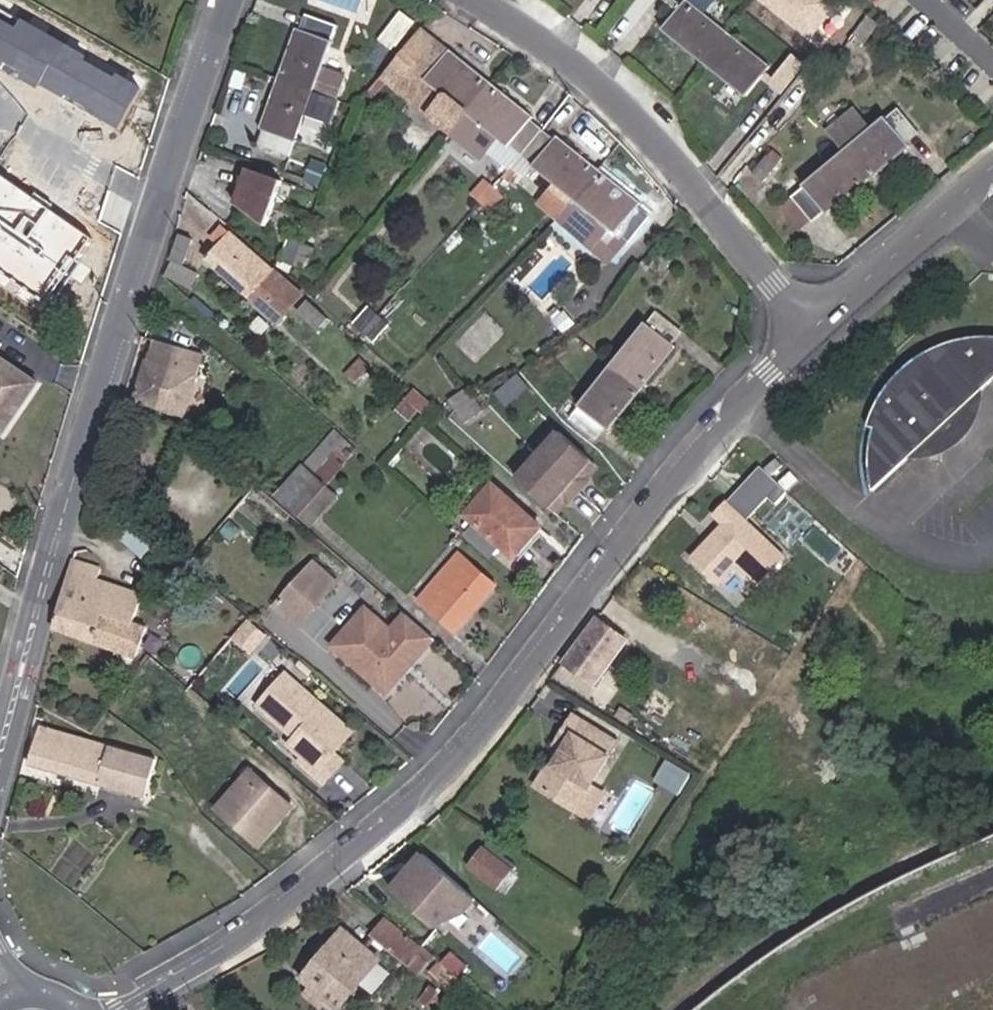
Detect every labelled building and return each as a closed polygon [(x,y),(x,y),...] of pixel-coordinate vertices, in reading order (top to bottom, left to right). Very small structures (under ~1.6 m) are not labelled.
[(684,6),(676,0),(660,0),(678,14),(684,6)] [(704,62),(727,34),(688,2),(684,6),(678,14),(664,31),(704,62)] [(0,6),(0,67),(35,87),(37,82),(117,127),(141,86),(0,6)] [(852,35),(868,15),(858,8),(844,29),(852,35)] [(880,24),(868,15),(852,35),(864,44),(880,24)] [(284,74),(282,80),(312,91),(337,100),(345,78),(321,70),(336,27),(306,17),(301,30),(297,29),(281,73),(284,74)] [(404,31),(395,22),(381,38),(391,47),(404,31)] [(452,133),(491,84),(449,51),(446,54),(416,30),(395,55),(414,70),(406,81),(418,91),(427,80),(448,97),(432,116),(452,133)] [(770,66),(727,34),(704,62),(746,95),(760,78),(765,73),(770,66)] [(380,74),(432,116),(448,97),(427,80),(418,91),(406,81),(414,70),(395,55),(380,74)] [(774,80),(785,89),(804,66),(792,56),(774,80)] [(765,73),(760,78),(781,95),(786,89),(785,89),(774,80),(765,73)] [(282,80),(278,79),(260,129),(264,131),(258,145),(289,155),(312,91),(282,80)] [(452,133),(479,155),(495,135),(522,156),(540,130),(530,121),(533,118),(491,84),(452,133)] [(817,122),(825,131),(826,131),(845,114),(838,105),(817,122)] [(845,114),(826,131),(845,154),(867,180),(910,146),(907,143),(918,134),(899,110),(871,133),(852,109),(845,114)] [(598,171),(556,137),(553,140),(540,130),(522,156),(559,185),(548,199),(550,206),(562,215),(598,171)] [(763,184),(784,158),(772,149),(751,175),(763,184)] [(867,180),(845,154),(792,197),(812,221),(824,211),(826,214),(867,180)] [(318,183),(324,164),(311,160),(305,178),(318,183)] [(263,229),(281,181),(248,169),(235,204),(263,229)] [(598,171),(562,215),(557,222),(595,252),(613,229),(628,241),(629,242),(649,217),(638,208),(641,204),(598,171)] [(44,301),(88,238),(0,176),(0,270),(44,301)] [(812,221),(792,197),(781,207),(800,231),(812,221)] [(222,243),(208,260),(279,323),(303,297),(230,233),(230,234),(220,226),(212,235),(222,243)] [(610,264),(628,241),(613,229),(595,252),(610,264)] [(183,265),(191,242),(180,237),(172,260),(183,265)] [(281,259),(292,264),(300,244),(288,239),(281,259)] [(300,244),(292,264),(307,270),(314,250),(300,244)] [(650,268),(660,275),(673,257),(662,250),(650,268)] [(174,275),(191,284),(195,275),(177,267),(174,275)] [(591,319),(608,298),(591,283),(573,304),(591,319)] [(302,310),(321,329),(330,319),(311,300),(302,310)] [(354,325),(364,334),(379,317),(370,308),(354,325)] [(614,365),(642,387),(674,347),(671,345),(681,332),(657,312),(614,365)] [(379,317),(364,334),(373,343),(388,325),(379,317)] [(158,407),(177,346),(152,339),(134,399),(158,407)] [(871,488),(874,502),(912,467),(936,445),(966,447),(967,418),(988,397),(992,393),(992,343),(985,343),(971,345),(958,348),(945,353),(933,359),(921,367),(910,376),(901,385),(892,396),(885,408),(879,421),(874,434),(871,447),(870,461),(870,475),(871,488)] [(177,346),(158,407),(183,414),(202,354),(177,346)] [(358,368),(363,373),(373,361),(368,357),(358,368)] [(7,440),(42,388),(0,359),(0,435),(7,440)] [(609,429),(642,387),(614,365),(571,419),(595,440),(606,426),(609,429)] [(447,401),(457,414),(477,400),(467,387),(447,401)] [(967,418),(966,447),(973,439),(981,426),(986,412),(989,397),(967,418)] [(477,400),(457,414),(465,423),(484,409),(477,400)] [(335,431),(305,466),(327,484),(343,466),(337,460),(349,444),(335,431)] [(936,445),(912,467),(921,467),(929,466),(936,464),(943,461),(956,455),(966,447),(936,445)] [(575,449),(534,495),(556,515),(567,502),(571,506),(591,484),(586,481),(597,469),(575,449)] [(327,484),(305,466),(278,497),(300,516),(301,514),(318,494),(327,484)] [(327,485),(301,515),(313,525),(339,495),(327,485)] [(526,536),(531,541),(540,529),(494,488),(468,517),(510,554),(526,536)] [(762,577),(787,546),(729,500),(718,513),(724,518),(694,556),(723,579),(740,559),(762,577)] [(166,543),(123,506),(108,523),(151,561),(166,543)] [(515,559),(531,541),(526,536),(510,554),(515,559)] [(461,618),(466,621),(494,588),(460,557),(422,600),(453,628),(461,618)] [(98,568),(72,558),(59,601),(53,627),(115,648),(110,663),(130,669),(144,626),(132,622),(140,594),(96,578),(98,568)] [(312,564),(274,609),(297,628),(335,584),(312,564)] [(405,672),(434,638),(381,592),(366,609),(391,631),(360,667),(375,680),(392,661),(405,672)] [(391,631),(366,609),(334,645),(360,667),(391,631)] [(236,643),(256,620),(251,616),(232,639),(236,643)] [(458,631),(466,621),(461,618),(453,628),(458,631)] [(626,642),(598,619),(567,661),(596,683),(626,642)] [(249,653),(269,630),(256,620),(236,643),(249,653)] [(388,691),(405,672),(392,661),(375,680),(388,691)] [(333,748),(353,725),(289,668),(257,704),(284,727),(292,728),(298,733),(289,744),(309,760),(305,765),(325,782),(346,759),(333,748)] [(580,719),(570,734),(579,740),(559,769),(564,772),(549,794),(581,816),(596,794),(593,791),(622,748),(580,719)] [(155,760),(40,727),(30,764),(145,796),(155,760)] [(579,740),(570,734),(561,747),(566,750),(540,788),(549,794),(564,772),(559,769),(579,740)] [(291,808),(250,772),(219,809),(259,844),(291,808)] [(436,934),(469,896),(414,849),(381,886),(436,934)] [(514,872),(482,849),(469,868),(502,891),(514,872)] [(426,951),(387,916),(372,933),(411,966),(420,956),(421,957),(426,951)] [(305,979),(312,985),(330,1000),(340,1008),(378,960),(344,931),(305,979)] [(433,957),(426,951),(421,957),(428,963),(433,957)] [(411,966),(413,967),(421,957),(420,956),(411,966)] [(421,957),(413,967),(419,973),(428,963),(421,957)] [(448,989),(457,978),(441,964),(433,975),(448,989)] [(312,985),(303,994),(321,1009),(322,1009),(330,1000),(312,985)] [(432,1002),(441,990),(435,985),(426,997),(432,1002)]
